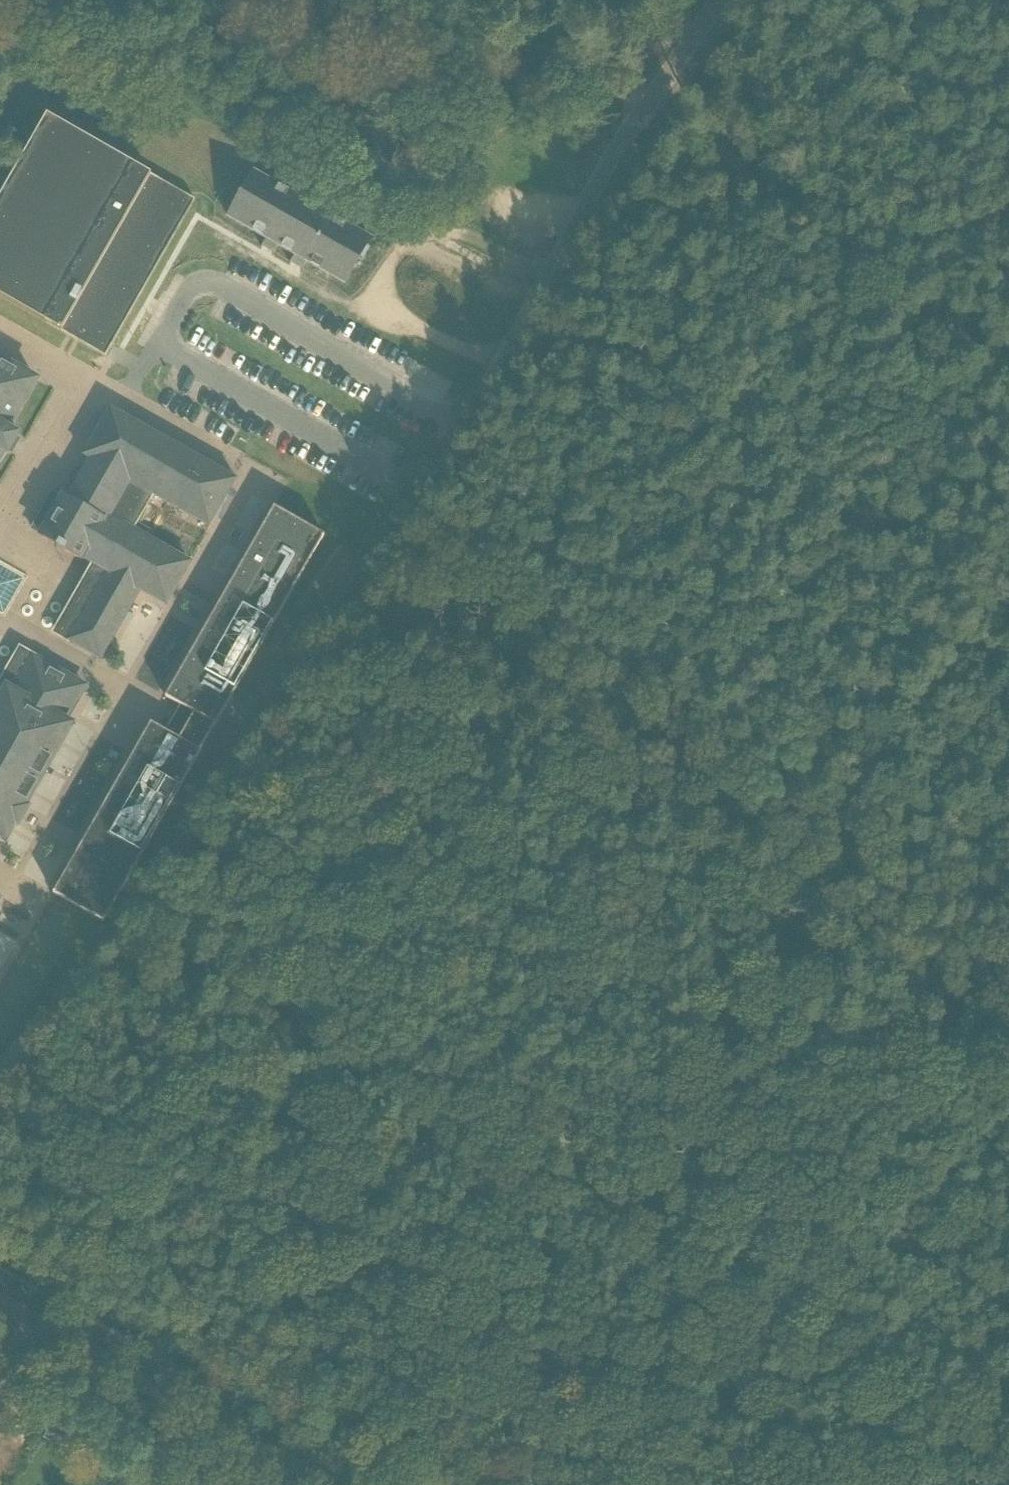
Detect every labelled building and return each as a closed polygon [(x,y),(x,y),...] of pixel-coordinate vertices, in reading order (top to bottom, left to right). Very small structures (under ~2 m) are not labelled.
[(47,116),(0,197),(0,297),(105,357),(195,200),(47,116)] [(370,239),(291,193),(254,172),(228,217),(345,284),(370,239)] [(18,435),(8,429),(36,380),(0,360),(0,458),(4,452),(7,454),(18,435)] [(71,606),(58,631),(65,635),(70,638),(102,657),(142,586),(169,602),(192,562),(147,536),(150,531),(140,525),(154,499),(209,530),(216,519),(220,521),(237,492),(233,489),(238,479),(110,406),(103,419),(97,416),(83,440),(89,443),(80,457),(89,462),(85,469),(78,465),(69,481),(76,485),(67,499),(64,497),(63,499),(53,493),(33,529),(43,535),(41,537),(58,546),(57,548),(64,552),(65,550),(81,559),(83,556),(96,563),(71,606)] [(0,687),(6,690),(8,691),(28,657),(84,689),(82,691),(147,728),(53,893),(95,918),(103,922),(201,752),(204,746),(217,724),(262,644),(324,536),(275,506),(166,696),(166,697),(161,694),(96,666),(95,668),(58,647),(61,642),(78,610),(25,580),(0,566),(0,687)] [(5,840),(15,824),(18,826),(29,807),(26,805),(72,725),(65,721),(68,717),(82,691),(84,689),(85,687),(34,657),(33,658),(20,651),(0,685),(7,689),(0,700),(0,701),(0,837),(5,840)]
